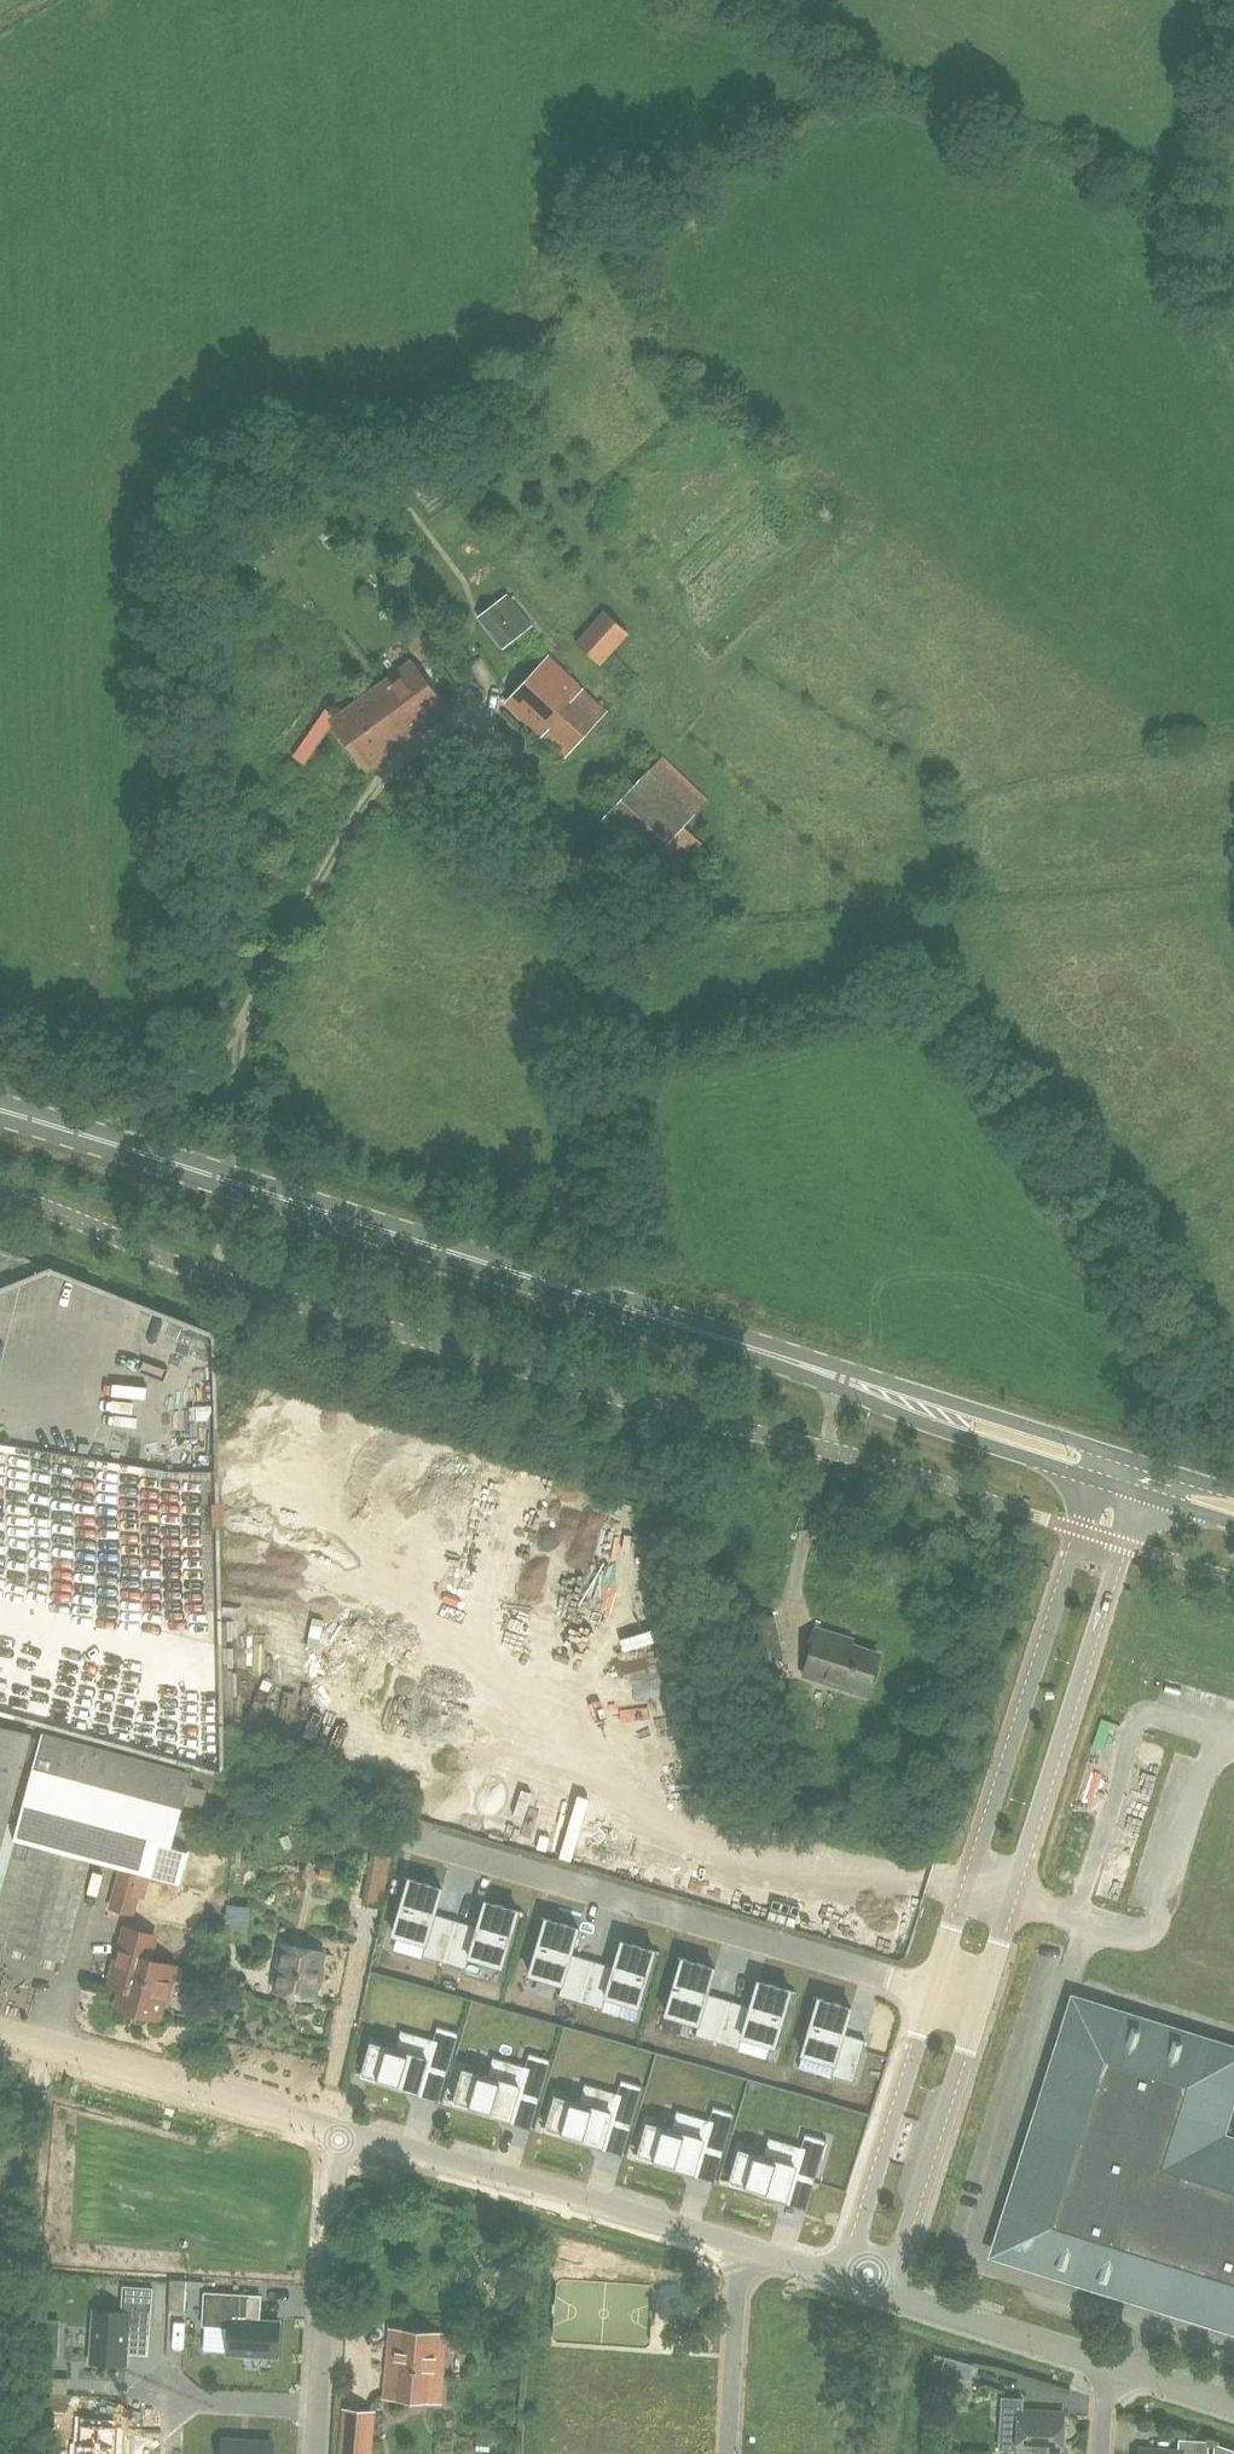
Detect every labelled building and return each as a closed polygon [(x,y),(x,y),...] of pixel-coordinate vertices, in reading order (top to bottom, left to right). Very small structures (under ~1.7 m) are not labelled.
[(507,592),(496,601),(477,617),(503,649),(532,624),(507,592)] [(604,609),(575,641),(600,664),(629,633),(604,609)] [(421,637),(410,645),(420,658),(430,650),(421,637)] [(327,722),(363,771),(449,707),(413,658),(327,722)] [(564,756),(605,712),(548,658),(506,702),(564,756)] [(706,799),(662,756),(648,771),(647,770),(600,819),(646,863),(694,812),(706,799)] [(749,1621),(758,1661),(782,1654),(773,1616),(749,1621)] [(818,1630),(810,1658),(805,1674),(867,1693),(879,1655),(837,1641),(839,1636),(818,1630)] [(31,1735),(0,1727),(0,1849),(31,1735)] [(172,1845),(191,1773),(44,1734),(15,1841),(31,1845),(4,1945),(63,1961),(91,1861),(120,1869),(151,1877),(182,1886),(192,1851),(172,1845)] [(375,1902),(386,1852),(377,1850),(365,1900),(375,1902)] [(333,1871),(320,1868),(318,1879),(331,1882),(333,1871)] [(151,1877),(120,1869),(109,1908),(135,1915),(140,1896),(145,1898),(151,1877)] [(457,1918),(435,1912),(442,1887),(410,1877),(393,1933),(426,1943),(422,1954),(444,1960),(457,1918)] [(457,1918),(444,1960),(466,1967),(469,1955),(502,1965),(518,1909),(486,1900),(478,1925),(457,1918)] [(226,1902),(226,1924),(248,1924),(248,1903),(226,1902)] [(581,2000),(593,1958),(571,1952),(578,1927),(546,1917),(530,1973),(562,1982),(559,1994),(581,2000)] [(159,2016),(165,1992),(168,1992),(175,1966),(149,1959),(156,1934),(126,1926),(112,1978),(124,1981),(118,2005),(159,2016)] [(593,1958),(581,2000),(602,2007),(606,1995),(638,2005),(655,1949),(622,1940),(615,1964),(593,1958)] [(286,1945),(277,1989),(314,1997),(316,1985),(321,1982),(323,1971),(320,1966),(323,1952),(286,1945)] [(729,1998),(708,1992),(715,1967),(682,1957),(666,2013),(699,2022),(695,2034),(717,2040),(729,1998)] [(751,2004),(729,1998),(717,2040),(739,2046),(742,2035),(775,2045),(791,1989),(758,1980),(751,2004)] [(866,2038),(844,2032),(851,2007),(819,1997),(802,2053),(835,2062),(832,2074),(854,2080),(866,2038)] [(1233,2326),(1233,2142),(1218,2137),(1233,2087),(1233,2050),(1075,2001),(997,2253),(1233,2326)] [(390,2021),(382,2040),(393,2045),(401,2026),(390,2021)] [(372,2042),(362,2075),(391,2083),(418,2091),(425,2068),(446,2074),(459,2033),(437,2026),(433,2039),(433,2041),(428,2059),(396,2049),(395,2049),(372,2042)] [(464,2069),(454,2101),(483,2110),(510,2118),(517,2095),(538,2101),(550,2060),(529,2053),(525,2066),(525,2067),(520,2085),(488,2076),(487,2076),(464,2069)] [(556,2096),(547,2128),(575,2137),(602,2145),(609,2122),(630,2128),(643,2086),(621,2080),(617,2093),(617,2094),(612,2112),(580,2103),(579,2103),(556,2096)] [(648,2123),(638,2155),(667,2164),(694,2172),(701,2149),(722,2155),(735,2113),(713,2107),(710,2120),(709,2121),(704,2139),(672,2130),(671,2130),(648,2123)] [(762,2153),(769,2135),(757,2130),(750,2148),(762,2153)] [(740,2150),(730,2182),(759,2191),(786,2198),(793,2175),(814,2182),(827,2140),(805,2134),(801,2147),(801,2148),(796,2166),(764,2157),(763,2157),(740,2150)] [(187,2280),(171,2279),(170,2308),(186,2309),(187,2280)] [(127,2364),(128,2352),(129,2329),(150,2330),(153,2286),(123,2284),(121,2311),(94,2310),(91,2362),(127,2364)] [(204,2292),(202,2325),(205,2325),(204,2350),(228,2352),(227,2354),(278,2357),(280,2321),(261,2320),(247,2319),(248,2294),(204,2292)] [(38,2333),(60,2334),(60,2320),(38,2319),(38,2333)] [(385,2396),(439,2400),(445,2334),(391,2329),(385,2396)] [(945,2356),(941,2370),(970,2379),(974,2365),(945,2356)] [(1064,2416),(1022,2413),(1023,2399),(1003,2397),(1001,2432),(1019,2433),(1018,2450),(1061,2453),(1063,2437),(1067,2434),(1067,2425),(1064,2421),(1064,2416)] [(374,2410),(345,2408),(341,2453),(370,2453),(374,2410)] [(77,2444),(76,2453),(115,2453),(117,2425),(81,2424),(80,2444),(77,2444)] [(448,2434),(438,2434),(439,2453),(449,2453),(448,2434)] [(225,2439),(224,2453),(272,2453),(273,2441),(225,2439)] [(1188,2453),(1208,2453),(1209,2441),(1189,2439),(1188,2453)]
